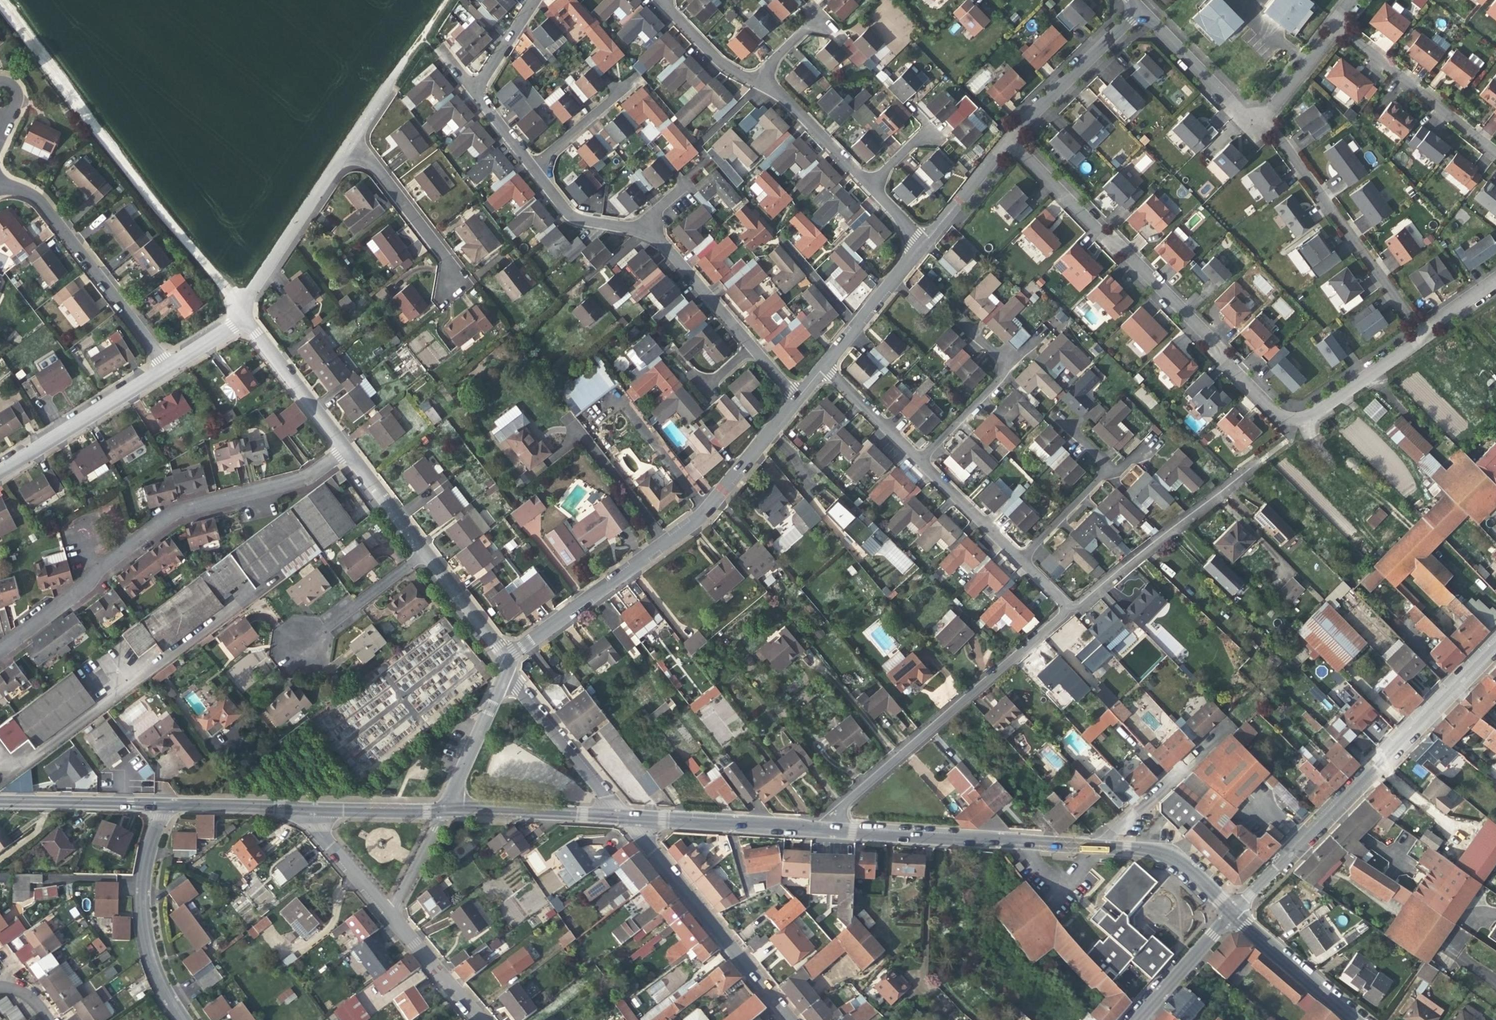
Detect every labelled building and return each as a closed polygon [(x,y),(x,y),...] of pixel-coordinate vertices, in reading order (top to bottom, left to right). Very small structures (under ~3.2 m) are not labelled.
[(475,8),(480,3),(478,0),(475,1),(473,0),(469,3),(470,3),(475,8)] [(480,3),(475,8),(477,10),(491,25),(500,16),(506,10),(497,0),(483,0),(480,3)] [(506,10),(511,5),(516,0),(497,0),(506,10)] [(581,4),(577,0),(556,0),(548,7),(549,9),(560,22),(562,20),(569,14),(581,4)] [(639,3),(640,2),(638,0),(605,0),(595,10),(604,19),(618,5),(627,14),(639,3)] [(716,6),(710,0),(694,0),(690,4),(686,7),(695,16),(702,23),(718,8),(716,6)] [(768,3),(780,16),(783,19),(791,11),(797,5),(792,0),(771,0),(768,3)] [(830,0),(827,4),(835,12),(842,19),(857,5),(853,0),(831,0),(830,0)] [(953,13),(975,35),(987,23),(978,14),(980,12),(975,6),(969,0),(966,0),(953,13)] [(1081,0),(1072,0),(1055,17),(1069,31),(1079,22),(1082,19),(1085,22),(1094,14),(1081,0)] [(1222,0),(1210,0),(1192,18),(1218,45),(1243,21),(1231,9),(1222,0)] [(1309,0),(1273,0),(1264,12),(1279,24),(1293,35),(1317,6),(1309,0)] [(762,6),(776,20),(780,16),(768,3),(766,2),(762,6)] [(1395,2),(1391,8),(1399,14),(1403,8),(1395,2)] [(467,11),(471,15),(472,15),(477,10),(475,8),(470,3),(467,6),(467,11)] [(644,9),(639,3),(627,14),(619,22),(625,27),(644,9)] [(1391,8),(1385,3),(1370,22),(1383,32),(1395,42),(1410,23),(1399,14),(1391,8)] [(578,25),(590,15),(581,4),(569,14),(578,25)] [(776,20),(762,6),(746,21),(747,23),(761,37),(770,28),(777,21),(776,20)] [(1490,6),(1486,12),(1495,20),(1495,10),(1490,6)] [(645,43),(659,30),(663,25),(655,17),(645,7),(644,9),(625,27),(618,34),(627,43),(637,34),(645,43)] [(548,18),(555,26),(560,22),(549,9),(544,13),(548,18)] [(730,22),(737,15),(731,9),(724,16),(730,22)] [(492,26),(491,25),(477,10),(472,15),(477,20),(466,30),(482,47),(487,42),(492,37),(487,31),(492,26)] [(989,21),(980,12),(978,14),(987,23),(989,21)] [(471,15),(461,25),(466,30),(477,20),(472,15),(471,15)] [(598,25),(590,15),(578,25),(587,34),(598,25)] [(532,32),(539,39),(552,56),(566,44),(559,36),(562,34),(555,26),(548,18),(541,24),(532,32)] [(562,20),(560,22),(555,26),(562,34),(563,35),(570,29),(562,20)] [(450,33),(456,40),(466,30),(461,25),(460,23),(450,33)] [(743,27),(757,42),(762,38),(761,37),(747,23),(743,27)] [(587,34),(600,50),(611,40),(598,25),(587,34)] [(1067,41),(1052,25),(1021,55),(1036,70),(1042,65),(1040,63),(1050,52),(1052,55),(1067,41)] [(757,42),(743,27),(727,43),(742,58),(751,50),(758,43),(757,42)] [(861,34),(853,42),(864,53),(868,57),(883,43),(868,27),(861,34)] [(477,51),(482,47),(466,30),(456,40),(464,49),(472,57),(477,51)] [(664,35),(659,30),(645,43),(642,46),(647,51),(664,35)] [(1404,43),(1410,47),(1420,34),(1414,30),(1404,43)] [(671,64),(682,54),(685,51),(676,43),(667,33),(664,35),(647,51),(639,59),(648,68),(663,55),(671,64)] [(1444,52),(1421,34),(1420,34),(1410,47),(1406,52),(1414,59),(1415,58),(1419,61),(1424,65),(1423,66),(1429,71),(1444,52)] [(860,58),(864,53),(853,42),(849,37),(844,42),(860,58)] [(547,60),(552,56),(539,39),(534,44),(547,60)] [(831,69),(846,55),(838,47),(831,39),(824,45),(816,54),(831,69)] [(450,46),(457,55),(464,49),(456,40),(450,46)] [(600,50),(591,57),(604,72),(614,63),(624,55),(611,40),(600,50)] [(838,47),(846,55),(854,63),(860,58),(844,42),(838,47)] [(526,78),(547,60),(534,44),(524,52),(512,62),(526,78)] [(464,64),(472,57),(464,49),(457,55),(464,64)] [(1479,69),(1455,50),(1441,69),(1447,74),(1448,73),(1452,76),(1456,79),(1455,80),(1464,87),(1479,69)] [(1050,52),(1040,63),(1042,65),(1048,59),(1052,55),(1050,52)] [(687,59),(682,54),(671,64),(658,77),(663,83),(687,59)] [(1163,72),(1145,54),(1141,58),(1136,62),(1140,66),(1130,76),(1144,90),(1163,72)] [(604,72),(591,57),(590,55),(584,59),(591,67),(599,76),(604,72)] [(560,64),(552,56),(547,60),(555,68),(560,64)] [(694,87),(705,77),(707,75),(699,66),(690,57),(687,59),(663,83),(672,92),(686,78),(694,87)] [(802,62),(815,77),(820,72),(806,58),(802,62)] [(1354,70),(1341,59),(1326,78),(1357,102),(1372,84),(1365,78),(1363,80),(1353,72),(1354,70)] [(815,77),(802,62),(800,61),(793,68),(784,76),(800,92),(815,77)] [(412,80),(417,86),(436,70),(437,69),(432,63),(412,80)] [(575,81),(588,96),(589,97),(597,90),(605,84),(599,76),(591,67),(575,81)] [(883,82),(903,102),(914,92),(923,83),(909,68),(893,83),(888,78),(883,82)] [(1025,82),(1011,68),(986,92),(1000,106),(1012,94),(1025,82)] [(439,101),(453,89),(446,82),(436,70),(417,86),(401,99),(410,110),(432,92),(439,101)] [(1360,74),(1354,70),(1353,72),(1363,80),(1365,78),(1360,74)] [(588,96),(575,81),(570,75),(564,80),(569,85),(582,101),(588,96)] [(1144,101),(1119,75),(1109,85),(1096,97),(1117,118),(1122,113),(1127,118),(1144,101)] [(710,83),(705,77),(694,87),(689,92),(694,98),(710,83)] [(718,109),(732,96),(724,88),(715,78),(710,83),(694,98),(687,105),(696,114),(710,101),(718,109)] [(1492,79),(1479,95),(1489,102),(1495,108),(1495,82),(1492,79)] [(510,112),(512,110),(526,98),(511,81),(496,95),(495,95),(503,103),(510,112)] [(565,93),(577,107),(583,102),(582,101),(569,85),(563,90),(565,93)] [(560,87),(545,100),(547,102),(550,106),(565,93),(563,90),(560,87)] [(622,104),(626,108),(640,124),(649,117),(661,131),(672,122),(641,87),(630,97),(622,104)] [(850,116),(855,111),(851,106),(832,87),(816,102),(828,114),(840,126),(850,116)] [(453,89),(439,101),(433,106),(437,112),(457,95),(453,89)] [(944,120),(957,108),(942,92),(927,107),(935,116),(942,122),(944,120)] [(579,109),(577,107),(565,93),(550,106),(563,122),(572,115),(579,109)] [(520,119),(533,109),(537,105),(544,99),(540,94),(533,100),(516,114),(520,119)] [(455,131),(470,118),(474,115),(467,107),(457,95),(437,112),(428,120),(435,128),(436,130),(446,121),(455,131)] [(526,98),(512,110),(516,114),(533,100),(529,95),(526,98)] [(737,102),(732,96),(718,109),(712,116),(717,121),(737,102)] [(545,100),(544,99),(537,105),(539,108),(547,102),(545,100)] [(857,100),(851,106),(855,111),(856,109),(862,104),(857,100)] [(1394,102),(1391,103),(1377,119),(1402,139),(1415,122),(1404,113),(1403,114),(1400,111),(1401,110),(1400,107),(1394,102)] [(856,109),(871,124),(878,117),(863,103),(862,104),(856,109)] [(1088,111),(1102,126),(1104,128),(1110,122),(1092,103),(1086,109),(1088,111)] [(957,108),(944,120),(949,125),(965,110),(966,109),(961,104),(957,108)] [(1331,129),(1313,104),(1293,119),(1300,129),(1304,126),(1309,132),(1315,140),(1331,129)] [(758,120),(768,110),(763,105),(758,110),(755,107),(739,123),(746,131),(758,120)] [(891,105),(878,117),(871,124),(873,126),(886,139),(898,127),(905,120),(891,105)] [(640,124),(626,108),(620,113),(634,129),(640,124)] [(770,108),(768,110),(758,120),(766,129),(751,143),(761,153),(770,145),(786,129),(789,126),(779,117),(770,108)] [(1343,116),(1352,122),(1358,114),(1349,108),(1343,116)] [(547,125),(533,109),(520,119),(517,122),(525,132),(531,139),(547,125)] [(868,130),(873,126),(871,124),(856,109),(855,111),(850,116),(866,132),(868,130)] [(949,125),(954,130),(967,118),(970,115),(965,110),(949,125)] [(1086,142),(1102,126),(1088,111),(1083,116),(1081,114),(1078,117),(1075,120),(1077,121),(1071,127),(1086,142)] [(603,127),(604,129),(617,144),(634,129),(620,113),(610,121),(603,127)] [(1127,118),(1122,113),(1117,118),(1122,123),(1127,118)] [(1200,124),(1188,113),(1172,129),(1196,153),(1217,132),(1211,126),(1206,131),(1200,124)] [(1495,131),(1495,116),(1493,114),(1482,128),(1492,136),(1495,131)] [(971,122),(967,118),(954,130),(951,133),(959,141),(966,148),(982,133),(981,132),(986,127),(976,117),(971,122)] [(475,123),(470,118),(455,131),(454,132),(459,137),(475,123)] [(400,147),(409,158),(411,160),(428,147),(408,120),(390,134),(400,147)] [(429,133),(435,128),(428,120),(422,125),(429,133)] [(54,144),(57,136),(59,132),(34,121),(19,154),(33,160),(44,165),(52,149),(55,150),(57,145),(54,144)] [(474,157),(490,143),(493,141),(486,132),(477,122),(475,123),(459,137),(448,147),(457,157),(467,149),(474,157)] [(666,155),(675,166),(677,169),(687,160),(697,152),(672,122),(661,131),(675,147),(666,155)] [(873,126),(868,130),(881,144),(886,139),(873,126)] [(1108,132),(1104,128),(1102,126),(1086,142),(1092,148),(1108,132)] [(1414,149),(1416,147),(1428,132),(1421,127),(1408,144),(1414,149)] [(617,144),(604,129),(599,133),(612,148),(617,144)] [(757,157),(730,129),(721,137),(711,146),(724,160),(733,152),(747,166),(757,157)] [(770,145),(775,150),(791,134),(786,129),(770,145)] [(881,144),(868,130),(866,132),(851,146),(866,161),(872,155),(878,150),(882,145),(881,144)] [(1052,145),(1066,159),(1077,149),(1080,146),(1066,131),(1062,135),(1058,132),(1054,136),(1049,141),(1052,145)] [(1429,131),(1428,132),(1416,147),(1437,163),(1450,147),(1439,139),(1429,131)] [(595,137),(608,152),(612,148),(599,133),(595,137)] [(759,165),(764,171),(771,164),(796,140),(791,134),(775,150),(766,159),(759,165)] [(608,152),(595,137),(594,135),(588,140),(577,149),(591,166),(608,152)] [(1144,146),(1150,141),(1145,135),(1139,139),(1144,146)] [(804,168),(814,158),(817,156),(809,147),(799,137),(796,140),(771,164),(781,174),(795,160),(804,168)] [(1237,137),(1231,143),(1238,149),(1244,143),(1237,137)] [(1367,173),(1342,139),(1323,152),(1337,170),(1349,187),(1367,173)] [(495,149),(490,143),(474,157),(479,163),(495,149)] [(1229,144),(1213,159),(1230,177),(1246,162),(1238,153),(1229,144)] [(761,153),(766,159),(775,150),(770,145),(761,153)] [(744,181),(724,160),(711,146),(707,151),(737,187),(744,181)] [(499,178),(512,168),(513,167),(505,158),(497,148),(495,149),(479,163),(468,173),(477,184),(492,171),(499,178)] [(920,167),(936,182),(955,164),(940,148),(930,157),(920,167)] [(1086,157),(1077,149),(1066,159),(1075,168),(1086,157)] [(669,171),(675,166),(666,155),(661,150),(655,155),(658,158),(669,171)] [(1468,162),(1457,153),(1444,169),(1470,189),(1481,177),(1475,172),(1477,169),(1468,162)] [(1141,173),(1153,161),(1145,154),(1133,166),(1141,173)] [(81,188),(94,202),(111,187),(82,157),(66,172),(81,188)] [(642,172),(654,186),(655,188),(664,180),(672,174),(669,171),(658,158),(642,172)] [(820,164),(814,158),(804,168),(798,174),(804,179),(820,164)] [(598,172),(605,165),(600,159),(593,166),(598,172)] [(828,190),(837,181),(842,177),(834,169),(824,159),(820,164),(804,179),(796,186),(805,196),(820,182),(825,187),(828,190)] [(1265,161),(1247,174),(1268,202),(1288,188),(1276,172),(1274,173),(1272,170),(1265,161)] [(414,177),(415,177),(424,189),(433,202),(450,189),(431,164),(414,177)] [(936,182),(920,167),(916,171),(935,190),(940,186),(936,182)] [(517,174),(512,168),(499,178),(490,186),(496,192),(517,174)] [(588,169),(566,187),(573,196),(579,203),(601,185),(588,169)] [(649,190),(654,186),(642,172),(640,169),(634,174),(649,190)] [(695,185),(699,190),(707,200),(716,192),(735,213),(745,204),(715,169),(703,179),(695,185)] [(788,195),(764,171),(755,180),(765,190),(756,199),(773,217),(784,206),(791,199),(788,195)] [(911,176),(924,189),(930,196),(935,190),(916,171),(911,176)] [(1135,189),(1117,172),(1102,187),(1108,193),(1107,194),(1111,197),(1113,200),(1114,199),(1119,205),(1121,203),(1126,209),(1143,192),(1137,187),(1135,189)] [(519,205),(532,195),(533,193),(526,184),(517,174),(496,192),(483,203),(492,214),(512,197),(519,205)] [(633,182),(643,194),(649,190),(634,174),(629,178),(633,182)] [(908,205),(924,189),(911,176),(909,174),(901,182),(893,189),(897,193),(894,196),(901,203),(904,200),(908,205)] [(1488,180),(1474,198),(1495,215),(1495,187),(1488,180)] [(350,190),(363,206),(374,197),(361,181),(350,190)] [(843,187),(837,181),(828,190),(825,187),(812,200),(820,208),(841,188),(843,187)] [(1392,212),(1369,181),(1350,195),(1361,211),(1373,226),(1392,212)] [(647,198),(643,194),(633,182),(617,196),(631,212),(638,206),(647,198)] [(1023,194),(1015,185),(997,202),(1018,224),(1032,210),(1025,203),(1020,197),(1023,194)] [(846,220),(860,207),(853,199),(841,188),(820,208),(807,220),(814,227),(820,221),(823,225),(837,211),(846,220)] [(346,193),(358,210),(363,206),(350,190),(346,193)] [(713,207),(707,200),(699,190),(693,195),(702,205),(708,211),(713,207)] [(1175,216),(1153,193),(1126,220),(1136,230),(1147,220),(1152,225),(1159,232),(1175,216)] [(537,201),(532,195),(519,205),(513,211),(518,217),(537,201)] [(1290,195),(1273,208),(1295,238),(1313,225),(1308,217),(1307,218),(1301,209),(1290,195)] [(374,197),(363,206),(358,210),(344,221),(346,223),(352,231),(354,233),(384,210),(380,205),(374,197)] [(540,232),(552,221),(554,220),(545,210),(537,201),(518,217),(508,225),(517,236),(532,223),(540,232)] [(760,222),(745,204),(735,213),(749,229),(740,237),(743,241),(751,251),(770,234),(760,222)] [(689,250),(691,248),(703,238),(695,229),(711,215),(708,211),(702,205),(673,230),(682,241),(689,250)] [(861,206),(860,207),(846,220),(851,225),(866,211),(861,206)] [(75,222),(84,213),(79,208),(70,217),(75,222)] [(126,247),(143,234),(123,208),(106,221),(117,235),(126,247)] [(1045,208),(1035,218),(1045,227),(1055,218),(1045,208)] [(12,220),(14,219),(6,209),(5,210),(12,220)] [(30,239),(21,228),(14,219),(12,220),(5,210),(0,211),(0,242),(3,240),(13,252),(30,239)] [(849,227),(854,232),(871,216),(866,211),(851,225),(849,227)] [(817,230),(814,227),(807,220),(799,212),(790,221),(804,236),(795,244),(802,251),(808,257),(826,240),(817,230)] [(845,241),(855,251),(863,243),(872,251),(891,233),(884,225),(873,214),(871,216),(854,232),(845,241)] [(455,228),(466,243),(484,229),(474,215),(455,228)] [(1047,230),(1045,227),(1035,218),(1021,231),(1046,257),(1060,243),(1052,234),(1050,236),(1046,231),(1047,230)] [(557,227),(552,221),(540,232),(535,236),(539,242),(540,240),(557,227)] [(817,230),(823,225),(820,221),(814,227),(817,230)] [(379,248),(389,261),(405,249),(406,247),(400,239),(388,225),(371,238),(372,239),(379,248)] [(560,251),(570,243),(564,235),(557,227),(540,240),(554,256),(560,251)] [(497,245),(484,229),(466,243),(461,247),(467,254),(473,262),(497,245)] [(1419,252),(1402,229),(1383,242),(1388,248),(1387,249),(1393,257),(1400,266),(1419,252)] [(1319,230),(1295,248),(1309,268),(1310,268),(1317,277),(1339,261),(1324,241),(1326,240),(1319,230)] [(146,231),(143,234),(149,242),(152,239),(146,231)] [(1194,254),(1171,231),(1156,246),(1168,258),(1166,260),(1177,271),(1194,254)] [(703,238),(691,248),(697,254),(713,239),(708,233),(703,238)] [(149,242),(143,234),(126,247),(132,255),(134,253),(149,242)] [(1460,245),(1452,250),(1467,271),(1483,259),(1495,250),(1495,246),(1488,235),(1464,252),(1460,245)] [(570,243),(560,251),(564,257),(582,242),(577,236),(570,243)] [(715,281),(718,279),(729,270),(721,260),(737,246),(728,237),(718,245),(702,260),(699,262),(709,274),(715,281)] [(598,238),(587,248),(582,252),(595,268),(611,254),(605,247),(598,238)] [(30,239),(13,252),(9,255),(15,263),(19,260),(26,254),(36,247),(30,239)] [(169,261),(152,239),(149,242),(134,253),(140,260),(145,267),(151,275),(169,261)] [(374,252),(379,248),(372,239),(366,243),(374,252)] [(697,254),(702,260),(718,245),(713,239),(697,254)] [(1330,246),(1326,240),(1324,241),(1339,261),(1341,260),(1330,246)] [(43,241),(36,247),(26,254),(49,284),(66,271),(55,257),(43,241)] [(855,251),(845,241),(839,246),(857,265),(863,259),(855,251)] [(582,252),(587,248),(582,242),(564,257),(569,263),(582,252)] [(943,257),(958,272),(974,256),(958,242),(951,249),(943,257)] [(1089,256),(1076,242),(1054,263),(1062,272),(1067,267),(1085,285),(1102,269),(1089,256)] [(867,275),(857,265),(839,246),(830,256),(840,266),(824,282),(841,300),(855,286),(867,275)] [(1168,258),(1156,246),(1154,248),(1163,257),(1166,260),(1168,258)] [(780,247),(770,255),(783,270),(774,278),(785,292),(805,275),(794,264),(780,247)] [(384,265),(389,261),(379,248),(374,252),(384,265)] [(401,262),(408,256),(410,255),(405,249),(389,261),(394,267),(401,262)] [(633,249),(621,258),(626,264),(627,263),(638,254),(633,249)] [(641,279),(657,266),(658,265),(652,258),(644,249),(638,254),(627,263),(641,279)] [(134,253),(132,255),(131,256),(136,263),(140,260),(134,253)] [(1382,262),(1392,272),(1398,265),(1389,255),(1382,262)] [(413,262),(408,256),(401,262),(406,268),(413,262)] [(958,272),(943,257),(942,256),(938,260),(954,276),(958,272)] [(1231,274),(1213,256),(1201,268),(1196,263),(1189,269),(1200,280),(1203,284),(1210,278),(1215,283),(1219,279),(1222,283),(1231,274)] [(1453,279),(1437,256),(1408,276),(1423,297),(1433,290),(1432,289),(1440,283),(1441,284),(1443,286),(1453,279)] [(621,268),(626,264),(621,258),(616,263),(621,268)] [(753,259),(741,269),(723,285),(728,291),(728,290),(758,265),(753,259)] [(512,262),(494,276),(504,288),(513,301),(531,287),(512,262)] [(736,263),(729,270),(718,279),(723,285),(741,269),(736,263)] [(737,301),(745,310),(763,295),(754,285),(766,274),(758,265),(728,290),(737,301)] [(661,271),(657,266),(641,279),(640,280),(644,285),(661,271)] [(1085,285),(1067,267),(1062,272),(1080,290),(1085,285)] [(1344,302),(1358,292),(1362,289),(1356,282),(1357,281),(1355,278),(1352,275),(1351,276),(1346,268),(1328,280),(1344,302)] [(644,285),(649,292),(667,277),(661,271),(644,285)] [(177,272),(160,286),(174,303),(184,317),(202,303),(177,272)] [(984,320),(1001,303),(991,293),(1000,284),(989,273),(962,300),(976,313),(983,320),(984,320)] [(628,290),(614,274),(606,281),(598,288),(612,304),(628,290)] [(1263,295),(1272,289),(1261,274),(1253,280),(1263,295)] [(911,294),(925,307),(938,293),(940,291),(925,275),(917,283),(909,292),(911,294)] [(1107,275),(1086,295),(1093,302),(1096,299),(1114,319),(1130,303),(1130,299),(1127,295),(1122,295),(1120,296),(1116,292),(1120,288),(1121,287),(1115,280),(1114,281),(1107,275)] [(283,287),(288,293),(300,309),(314,298),(297,276),(290,281),(283,287)] [(659,310),(680,292),(681,291),(674,283),(668,276),(667,277),(649,292),(646,294),(659,310)] [(867,276),(863,281),(871,288),(875,283),(867,276)] [(64,302),(79,291),(71,281),(56,292),(64,302)] [(1214,302),(1221,309),(1234,296),(1241,303),(1248,296),(1234,282),(1214,302)] [(410,283),(392,297),(410,320),(428,306),(419,296),(410,283)] [(801,322),(802,323),(811,334),(816,339),(821,334),(819,331),(827,323),(838,314),(813,285),(803,293),(816,309),(801,322)] [(1123,291),(1120,288),(1116,292),(1120,296),(1122,295),(1127,295),(1123,291)] [(79,291),(64,302),(63,302),(80,324),(97,310),(90,300),(81,289),(79,291)] [(997,335),(1006,343),(1019,330),(1010,321),(1014,316),(1030,301),(1019,290),(1004,306),(987,323),(986,324),(997,335)] [(685,298),(680,292),(659,310),(651,317),(656,323),(668,313),(685,298)] [(767,292),(763,295),(745,310),(749,315),(771,297),(767,292)] [(1363,300),(1358,292),(1344,302),(1338,307),(1343,314),(1363,300)] [(304,314),(300,309),(288,293),(278,301),(267,309),(284,330),(304,314)] [(766,335),(782,321),(780,318),(778,320),(773,313),(785,303),(776,293),(771,297),(749,315),(746,318),(755,328),(763,337),(766,335)] [(943,297),(938,293),(925,307),(929,311),(943,297)] [(925,307),(911,294),(906,299),(924,317),(929,311),(925,307)] [(346,295),(337,303),(348,314),(356,306),(346,295)] [(581,302),(572,310),(586,326),(602,312),(588,296),(581,302)] [(1241,303),(1234,296),(1221,309),(1220,310),(1226,316),(1229,319),(1226,322),(1231,327),(1248,311),(1241,303)] [(1286,320),(1294,311),(1280,297),(1271,306),(1286,320)] [(677,315),(690,304),(685,298),(668,313),(673,318),(677,315)] [(693,301),(690,304),(677,315),(690,331),(704,319),(706,317),(700,310),(693,301)] [(1001,303),(984,320),(987,323),(1004,306),(1001,303)] [(1376,310),(1371,303),(1367,306),(1372,313),(1376,310)] [(469,312),(482,328),(484,332),(492,325),(478,306),(469,312)] [(1156,322),(1140,306),(1120,325),(1147,353),(1167,334),(1156,322)] [(1372,313),(1367,306),(1348,320),(1353,327),(1356,325),(1365,338),(1386,323),(1380,315),(1376,310),(1372,313)] [(458,346),(482,328),(469,312),(468,310),(457,318),(444,328),(458,346)] [(310,322),(314,327),(322,321),(318,315),(310,322)] [(1023,325),(1014,316),(1010,321),(1019,330),(1020,328),(1023,325)] [(782,321),(766,335),(771,340),(787,326),(792,332),(795,330),(785,318),(782,321)] [(1276,340),(1254,318),(1240,332),(1247,339),(1250,342),(1248,344),(1260,356),(1276,340)] [(716,334),(704,319),(690,331),(686,334),(691,339),(679,349),(688,360),(703,347),(716,361),(730,350),(716,334)] [(795,330),(792,332),(776,346),(773,349),(781,358),(789,368),(803,356),(795,347),(811,334),(802,323),(795,330)] [(305,336),(308,341),(318,333),(321,336),(324,333),(319,326),(305,336)] [(776,346),(792,332),(787,326),(771,340),(776,346)] [(950,358),(961,347),(966,343),(958,336),(950,328),(935,343),(950,358)] [(1020,328),(1019,330),(1006,343),(1011,348),(1026,333),(1020,328)] [(1348,346),(1336,330),(1316,344),(1331,365),(1340,358),(1344,355),(1341,351),(1348,346)] [(109,336),(114,343),(122,338),(117,331),(109,336)] [(335,354),(321,336),(318,333),(308,341),(297,349),(307,362),(314,370),(335,354)] [(882,341),(872,351),(887,366),(906,348),(890,333),(882,341)] [(1029,336),(1026,333),(1011,348),(1014,351),(1029,336)] [(1039,357),(1040,357),(1052,369),(1060,361),(1075,375),(1084,366),(1083,364),(1088,358),(1062,333),(1050,346),(1039,357)] [(638,370),(658,353),(662,350),(655,342),(648,334),(624,354),(636,367),(638,370)] [(122,338),(114,343),(110,345),(122,363),(133,357),(122,338)] [(437,361),(446,353),(436,340),(426,348),(437,361)] [(1183,354),(1170,341),(1152,358),(1171,378),(1171,381),(1174,384),(1178,384),(1179,385),(1197,368),(1195,366),(1196,365),(1191,360),(1190,361),(1183,354)] [(122,363),(110,345),(98,353),(91,357),(102,376),(113,369),(122,363)] [(91,357),(98,353),(94,346),(87,351),(91,357)] [(1289,352),(1283,346),(1265,363),(1279,377),(1292,390),(1304,379),(1283,358),(1289,352)] [(1351,350),(1348,346),(1341,351),(1344,355),(1351,350)] [(965,352),(961,347),(950,358),(946,363),(950,368),(965,352)] [(866,358),(881,373),(887,366),(872,351),(866,358)] [(955,373),(970,358),(971,357),(965,352),(950,368),(955,373)] [(663,359),(658,353),(638,370),(636,367),(618,382),(625,391),(661,360),(663,359)] [(330,390),(341,382),(351,374),(335,354),(314,370),(322,381),(330,390)] [(882,374),(881,373),(866,358),(862,354),(856,360),(848,368),(868,389),(882,374)] [(1055,372),(1052,369),(1040,357),(1035,362),(1050,376),(1055,372)] [(979,366),(970,358),(955,373),(971,388),(986,373),(979,366)] [(58,360),(27,379),(36,394),(39,398),(56,387),(70,379),(58,360)] [(664,392),(678,380),(670,370),(661,360),(625,391),(635,401),(656,383),(664,392)] [(1016,380),(1022,386),(1029,393),(1037,384),(1052,398),(1062,388),(1050,376),(1035,362),(1035,361),(1026,370),(1016,380)] [(244,364),(241,366),(251,379),(254,377),(244,364)] [(251,379),(241,366),(226,378),(241,397),(259,383),(254,377),(251,379)] [(593,366),(564,389),(581,411),(611,389),(593,366)] [(1459,381),(1465,375),(1459,368),(1453,375),(1459,381)] [(728,387),(735,395),(749,412),(753,416),(763,408),(749,392),(759,383),(748,370),(738,378),(728,387)] [(1080,416),(1093,404),(1085,395),(1099,381),(1090,371),(1063,399),(1073,409),(1080,416)] [(351,374),(341,382),(345,386),(358,376),(354,372),(351,374)] [(1213,381),(1204,372),(1187,388),(1195,398),(1194,398),(1202,406),(1199,409),(1206,416),(1210,416),(1221,406),(1222,407),(1230,399),(1222,391),(1220,393),(1215,388),(1211,384),(1213,381)] [(349,391),(358,384),(362,381),(358,376),(345,386),(349,391)] [(898,410),(899,411),(903,415),(921,397),(935,382),(930,377),(913,394),(908,399),(898,410)] [(28,400),(36,394),(27,379),(18,385),(27,399),(28,400)] [(683,386),(678,380),(664,392),(654,400),(659,406),(681,387),(683,386)] [(374,405),(358,384),(349,391),(337,400),(346,412),(354,421),(374,405)] [(903,384),(898,389),(908,399),(913,394),(903,384)] [(898,410),(908,399),(898,389),(894,385),(879,400),(886,407),(895,416),(899,411),(898,410)] [(1037,400),(1029,393),(1022,386),(1016,391),(1031,406),(1037,400)] [(684,419),(698,407),(691,398),(681,387),(659,406),(652,412),(661,422),(676,409),(684,419)] [(191,408),(179,388),(171,393),(172,396),(166,400),(151,409),(162,426),(191,408)] [(1007,399),(998,409),(1011,421),(1019,413),(1034,428),(1044,418),(1031,406),(1016,391),(1015,391),(1007,399)] [(729,419),(712,433),(724,447),(737,435),(750,425),(743,417),(729,400),(724,394),(714,402),(729,419)] [(743,417),(749,412),(735,395),(729,400),(743,417)] [(832,429),(845,416),(836,406),(826,397),(799,425),(808,434),(823,420),(832,429)] [(909,420),(909,419),(926,403),(921,397),(903,415),(909,420)] [(1128,398),(1122,404),(1130,411),(1135,405),(1128,398)] [(1202,406),(1194,398),(1192,401),(1199,409),(1202,406)] [(419,405),(433,425),(441,419),(427,399),(419,405)] [(928,401),(926,403),(909,419),(918,428),(926,435),(944,417),(928,401)] [(1093,404),(1080,416),(1086,422),(1090,419),(1094,422),(1105,411),(1096,401),(1093,404)] [(17,402),(7,408),(18,427),(29,420),(17,402)] [(280,438),(289,432),(296,427),(307,418),(294,402),(276,415),(274,412),(265,418),(280,438)] [(1105,440),(1112,447),(1129,429),(1120,421),(1130,411),(1122,404),(1120,402),(1094,429),(1105,440)] [(1363,411),(1370,418),(1379,409),(1372,402),(1363,411)] [(368,419),(372,423),(389,411),(392,408),(388,403),(368,419)] [(703,412),(698,407),(684,419),(677,425),(681,431),(703,412)] [(1244,417),(1233,407),(1216,423),(1226,434),(1228,433),(1235,440),(1234,442),(1234,445),(1238,450),(1242,450),(1260,432),(1248,419),(1246,420),(1244,417)] [(7,408),(0,413),(0,438),(6,434),(18,427),(7,408)] [(1011,421),(998,409),(997,408),(992,413),(993,414),(1008,429),(1013,424),(1011,421)] [(236,417),(232,410),(224,415),(228,422),(236,417)] [(405,432),(389,411),(372,423),(367,427),(375,437),(384,448),(405,432)] [(501,430),(507,437),(523,424),(528,421),(523,414),(501,430)] [(975,432),(975,433),(987,445),(996,436),(1011,451),(1021,441),(1008,429),(993,414),(984,423),(975,432)] [(845,416),(832,429),(825,436),(830,441),(844,427),(850,421),(845,416)] [(1385,432),(1416,463),(1426,453),(1431,447),(1400,417),(1385,432)] [(523,424),(507,437),(506,438),(529,468),(537,462),(550,453),(541,441),(538,443),(534,438),(523,424)] [(1158,435),(1162,431),(1154,424),(1151,428),(1158,435)] [(117,434),(99,444),(109,459),(111,463),(142,444),(131,425),(117,434)] [(1045,461),(1050,466),(1065,451),(1060,446),(1065,441),(1057,434),(1050,426),(1035,441),(1050,456),(1045,461)] [(1132,426),(1129,429),(1112,447),(1118,452),(1137,432),(1132,426)] [(298,430),(296,427),(289,432),(291,435),(295,433),(298,430)] [(849,458),(852,455),(862,445),(853,436),(844,427),(830,441),(816,455),(826,464),(840,450),(849,458)] [(723,457),(718,452),(704,435),(698,429),(689,437),(701,452),(684,467),(695,481),(710,469),(723,457)] [(718,452),(724,447),(712,433),(709,430),(704,435),(718,452)] [(987,445),(975,433),(970,438),(988,455),(993,450),(987,445)] [(427,434),(420,439),(425,444),(431,439),(427,434)] [(249,436),(238,438),(244,463),(254,461),(262,459),(269,457),(264,437),(250,440),(249,436)] [(961,446),(951,456),(964,468),(972,460),(988,475),(998,465),(988,455),(970,438),(970,437),(961,446)] [(219,470),(226,468),(234,466),(236,466),(244,463),(238,438),(227,441),(228,446),(214,449),(219,470)] [(74,456),(85,474),(93,469),(104,462),(109,459),(99,444),(97,440),(85,447),(73,455),(74,456)] [(867,440),(862,445),(852,455),(857,461),(872,446),(867,440)] [(1044,462),(1045,461),(1050,456),(1035,441),(1029,447),(1044,462)] [(1494,443),(1473,463),(1495,486),(1495,444),(1494,443)] [(878,474),(891,461),(883,453),(874,444),(872,446),(857,461),(846,472),(855,481),(870,466),(878,474)] [(1444,471),(1450,477),(1440,487),(1446,493),(1467,513),(1476,523),(1481,518),(1474,511),(1488,498),(1495,505),(1495,506),(1495,486),(1473,463),(1467,456),(1460,449),(1450,458),(1454,462),(1444,471)] [(1075,461),(1065,451),(1050,466),(1070,486),(1085,471),(1075,461)] [(1440,467),(1426,453),(1416,463),(1430,477),(1440,467)] [(964,468),(951,456),(951,455),(945,461),(963,478),(968,472),(964,468)] [(1165,465),(1157,473),(1170,486),(1178,477),(1193,492),(1203,482),(1175,455),(1165,465)] [(87,478),(85,474),(74,456),(67,460),(81,482),(87,478)] [(430,484),(439,477),(423,456),(402,472),(411,483),(418,493),(430,484)] [(108,469),(104,462),(93,469),(97,476),(108,469)] [(545,472),(537,462),(529,468),(518,477),(525,486),(545,472)] [(180,472),(185,490),(194,487),(207,484),(202,466),(180,472)] [(185,490),(180,472),(179,467),(172,469),(173,474),(178,491),(185,490)] [(902,498),(913,488),(916,485),(907,476),(898,467),(870,495),(879,504),(894,490),(902,498)] [(1444,471),(1440,467),(1430,477),(1440,487),(1450,477),(1444,471)] [(51,469),(40,476),(52,494),(62,488),(51,469)] [(324,481),(333,493),(340,488),(337,485),(346,478),(340,470),(324,481)] [(1170,486),(1157,473),(1156,472),(1152,477),(1168,492),(1172,488),(1170,486)] [(1128,492),(1141,504),(1150,495),(1155,500),(1164,509),(1174,498),(1168,492),(1152,477),(1147,473),(1139,481),(1128,492)] [(165,480),(170,499),(179,496),(178,491),(173,474),(164,476),(165,480)] [(443,474),(439,477),(430,484),(434,489),(447,479),(443,474)] [(52,494),(40,476),(30,482),(20,488),(31,507),(52,494)] [(638,485),(649,499),(661,490),(650,476),(638,485)] [(434,489),(437,494),(447,487),(451,484),(447,479),(434,489)] [(163,500),(170,499),(165,480),(143,486),(148,504),(163,500)] [(661,490),(649,499),(658,510),(667,503),(674,497),(679,494),(681,492),(672,480),(661,490)] [(290,507),(315,541),(321,548),(355,522),(333,493),(324,481),(290,507)] [(994,512),(999,507),(1008,498),(993,483),(979,497),(986,505),(994,512)] [(777,510),(778,511),(789,502),(774,484),(765,492),(755,499),(758,503),(763,509),(769,516),(777,510)] [(921,490),(916,485),(913,488),(918,493),(921,490)] [(1021,485),(1008,498),(999,507),(1004,513),(1019,498),(1026,491),(1021,485)] [(464,508),(447,487),(437,494),(426,503),(443,524),(454,515),(464,508)] [(918,493),(913,488),(902,498),(901,500),(906,505),(915,497),(918,493)] [(1108,499),(1099,508),(1112,520),(1120,512),(1134,526),(1144,516),(1123,496),(1117,490),(1108,499)] [(1146,509),(1141,504),(1128,492),(1128,491),(1123,496),(1144,516),(1149,511),(1146,509)] [(1442,538),(1467,513),(1446,493),(1422,517),(1442,538)] [(528,499),(538,512),(544,508),(534,495),(528,499)] [(1146,509),(1155,500),(1150,495),(1141,504),(1146,509)] [(588,545),(604,533),(603,531),(609,527),(614,534),(628,524),(608,496),(594,506),(597,510),(571,528),(584,546),(586,545),(588,545)] [(825,511),(849,535),(863,521),(839,497),(832,504),(825,511)] [(911,519),(920,528),(933,514),(924,506),(915,497),(906,505),(887,525),(896,534),(911,519)] [(9,530),(5,524),(12,520),(0,498),(0,534),(9,530)] [(821,518),(804,498),(793,507),(810,528),(821,518)] [(1010,518),(1025,503),(1019,498),(1004,513),(1010,518)] [(1481,518),(1495,505),(1488,498),(1474,511),(1481,518)] [(528,520),(538,512),(528,499),(509,514),(519,527),(528,520)] [(441,526),(443,524),(426,503),(424,504),(432,515),(441,526)] [(759,512),(763,509),(758,503),(754,506),(759,512)] [(1025,503),(1010,518),(1018,526),(1024,532),(1039,517),(1025,503)] [(1266,525),(1264,528),(1281,545),(1295,532),(1267,503),(1262,508),(1255,514),(1266,525)] [(104,506),(105,517),(119,516),(118,505),(104,506)] [(458,520),(471,509),(467,505),(464,508),(454,515),(458,520)] [(229,553),(247,577),(254,586),(280,567),(315,541),(290,507),(229,553)] [(474,507),(471,509),(458,520),(446,528),(455,540),(462,550),(484,533),(482,531),(489,526),(474,507)] [(1112,520),(1099,508),(1098,507),(1093,512),(1094,513),(1109,527),(1114,522),(1112,520)] [(1380,508),(1372,515),(1380,522),(1387,515),(1380,508)] [(777,510),(769,516),(767,518),(775,526),(785,518),(778,511),(777,510)] [(1070,535),(1071,537),(1089,554),(1099,545),(1096,535),(1097,535),(1111,549),(1121,540),(1109,527),(1094,513),(1084,523),(1076,532),(1075,530),(1070,535)] [(940,537),(949,545),(960,534),(963,531),(954,523),(945,514),(938,520),(923,535),(917,541),(927,551),(937,541),(940,537)] [(933,514),(920,528),(918,530),(923,535),(938,520),(933,514)] [(1253,516),(1264,528),(1266,525),(1255,514),(1253,516)] [(1373,529),(1380,522),(1372,515),(1365,522),(1373,529)] [(875,551),(889,537),(867,516),(863,521),(849,535),(861,546),(870,556),(875,551)] [(1427,552),(1442,538),(1422,517),(1398,541),(1419,561),(1427,552)] [(15,527),(12,520),(5,524),(9,530),(15,527)] [(220,538),(216,520),(202,524),(201,520),(192,522),(193,526),(185,528),(191,549),(201,547),(200,543),(220,538)] [(587,550),(584,546),(571,528),(566,520),(544,535),(566,565),(587,550)] [(1146,521),(1141,526),(1148,533),(1154,528),(1146,521)] [(1226,534),(1215,544),(1232,561),(1253,540),(1237,523),(1226,534)] [(611,536),(614,534),(609,527),(603,531),(604,533),(608,538),(611,536)] [(481,563),(491,555),(485,549),(492,544),(484,533),(462,550),(456,554),(465,566),(472,575),(484,566),(481,563)] [(966,539),(960,534),(949,545),(948,547),(953,552),(966,539)] [(173,560),(182,553),(170,537),(161,543),(154,549),(143,557),(155,573),(173,560)] [(914,561),(889,537),(875,551),(884,554),(902,572),(914,561)] [(945,549),(948,547),(949,545),(940,537),(937,541),(945,549)] [(959,564),(969,573),(986,555),(978,546),(968,537),(966,539),(953,552),(941,565),(950,574),(959,564)] [(1052,556),(1061,565),(1065,568),(1074,559),(1088,573),(1090,571),(1098,563),(1089,554),(1071,537),(1062,545),(1052,556)] [(504,545),(509,551),(517,546),(513,539),(504,545)] [(152,546),(154,549),(161,543),(159,540),(156,543),(152,546)] [(739,558),(756,578),(769,568),(772,571),(780,564),(759,540),(750,548),(739,558)] [(321,548),(315,541),(280,567),(286,576),(321,549),(321,548)] [(1122,541),(1117,546),(1125,555),(1131,550),(1122,541)] [(1446,605),(1454,613),(1462,604),(1442,584),(1419,561),(1398,541),(1374,565),(1375,566),(1384,576),(1414,605),(1420,611),(1424,607),(1399,582),(1408,572),(1440,604),(1446,605)] [(377,563),(361,542),(339,558),(355,579),(367,570),(377,563)] [(481,563),(484,566),(488,571),(491,569),(505,559),(498,550),(491,555),(481,563)] [(65,551),(58,553),(60,561),(67,559),(65,551)] [(1451,575),(1427,552),(1419,561),(1442,584),(1451,575)] [(43,557),(43,561),(45,565),(60,561),(58,553),(43,557)] [(182,553),(173,560),(175,563),(185,556),(182,553)] [(247,577),(229,553),(211,566),(229,590),(247,577)] [(1050,577),(1061,565),(1052,556),(1051,554),(1039,567),(1050,577)] [(1245,583),(1217,554),(1204,567),(1232,595),(1245,583)] [(992,560),(986,555),(969,573),(974,578),(992,560)] [(125,570),(137,586),(155,573),(143,557),(131,566),(125,570)] [(725,557),(716,565),(719,568),(712,574),(702,582),(716,598),(742,577),(725,557)] [(45,565),(50,584),(58,582),(63,581),(64,583),(73,580),(67,559),(60,561),(45,565)] [(996,590),(1007,580),(1009,577),(1000,568),(992,560),(974,578),(964,588),(973,597),(988,582),(996,590)] [(50,584),(45,565),(43,561),(33,564),(40,587),(50,584)] [(122,568),(124,571),(125,570),(131,566),(129,562),(126,565),(122,568)] [(1106,571),(1098,563),(1090,571),(1098,579),(1106,571)] [(1471,568),(1483,580),(1489,574),(1480,565),(1478,567),(1475,565),(1471,568)] [(199,575),(220,602),(231,593),(229,590),(211,566),(199,575)] [(1384,576),(1375,566),(1359,583),(1368,592),(1384,576)] [(292,584),(302,598),(304,600),(328,583),(317,567),(292,584)] [(496,575),(491,569),(488,571),(479,578),(483,585),(496,575)] [(137,586),(125,570),(124,571),(116,577),(131,597),(140,590),(137,586)] [(537,572),(524,582),(540,603),(548,597),(554,593),(537,572)] [(578,586),(587,582),(582,572),(573,576),(578,586)] [(222,606),(220,602),(199,575),(140,619),(157,641),(163,650),(222,606)] [(768,586),(776,581),(772,575),(764,580),(768,586)] [(10,599),(19,597),(13,576),(0,580),(0,602),(10,599)] [(1016,583),(1009,577),(1007,580),(1013,586),(1016,583)] [(1292,578),(1278,592),(1289,603),(1303,589),(1292,578)] [(1013,586),(1007,580),(996,590),(994,593),(1000,599),(1009,590),(1013,586)] [(1343,580),(1326,597),(1334,604),(1350,588),(1343,580)] [(428,603),(411,582),(400,590),(393,596),(395,598),(387,604),(401,623),(428,603)] [(524,582),(510,593),(521,608),(524,611),(526,614),(534,608),(540,603),(524,582)] [(330,585),(328,583),(304,600),(306,603),(319,593),(330,585)] [(1139,627),(1165,601),(1148,583),(1141,590),(1143,592),(1135,599),(1123,610),(1132,620),(1139,627)] [(296,603),(302,598),(292,584),(286,589),(296,603)] [(493,606),(496,604),(503,599),(498,592),(493,586),(483,594),(493,606)] [(886,586),(881,591),(891,600),(895,594),(886,586)] [(505,587),(498,592),(503,599),(496,604),(507,619),(510,616),(521,608),(510,593),(505,587)] [(107,592),(119,609),(120,610),(126,605),(113,588),(107,592)] [(1014,620),(1025,609),(1027,607),(1019,599),(1009,590),(1000,599),(982,618),(990,626),(1005,612),(1014,620)] [(119,609),(107,592),(99,599),(90,606),(102,622),(119,609)] [(1463,606),(1467,610),(1488,631),(1495,623),(1495,612),(1491,607),(1489,609),(1477,599),(1474,602),(1471,598),(1463,606)] [(630,607),(620,615),(633,632),(652,617),(639,600),(630,607)] [(1141,629),(1167,604),(1165,601),(1139,627),(1141,629)] [(1296,631),(1314,649),(1318,654),(1336,672),(1366,642),(1326,601),(1296,631)] [(1463,606),(1462,604),(1454,613),(1463,622),(1467,618),(1464,614),(1467,610),(1463,606)] [(1118,605),(1111,611),(1125,626),(1132,620),(1123,610),(1118,605)] [(1425,649),(1448,672),(1457,663),(1464,655),(1447,638),(1424,615),(1420,611),(1414,605),(1405,614),(1415,624),(1414,625),(1421,632),(1423,631),(1429,637),(1432,638),(1425,649)] [(519,615),(524,611),(521,608),(510,616),(513,620),(519,615)] [(951,609),(944,616),(950,622),(936,636),(953,653),(963,642),(974,632),(951,609)] [(1030,614),(1025,609),(1014,620),(1012,622),(1017,627),(1030,614)] [(1127,628),(1125,626),(1111,611),(1109,609),(1101,616),(1092,624),(1094,625),(1088,631),(1094,637),(1105,649),(1127,628)] [(1463,622),(1447,638),(1464,655),(1479,641),(1488,631),(1467,610),(1464,614),(1467,618),(1463,622)] [(68,616),(65,619),(49,631),(61,647),(86,629),(73,612),(68,616)] [(31,638),(34,642),(49,631),(65,619),(62,615),(31,638)] [(258,635),(245,617),(219,636),(232,654),(247,643),(258,635)] [(138,655),(157,641),(140,619),(121,633),(138,655)] [(360,635),(373,650),(386,639),(372,622),(364,629),(366,631),(362,633),(360,635)] [(620,625),(612,631),(628,651),(634,646),(635,645),(620,625)] [(805,649),(786,627),(779,633),(781,635),(771,644),(769,641),(760,648),(779,671),(788,663),(785,661),(789,658),(795,652),(798,655),(805,649)] [(37,665),(61,647),(49,631),(34,642),(31,644),(25,648),(37,665)] [(694,652),(707,641),(699,632),(686,642),(694,652)] [(210,633),(198,642),(201,646),(213,637),(210,633)] [(373,650),(360,635),(349,644),(363,661),(374,652),(373,650)] [(604,636),(595,643),(607,659),(610,664),(619,657),(604,636)] [(1110,654),(1105,649),(1094,637),(1086,645),(1088,646),(1084,649),(1082,648),(1075,656),(1091,673),(1110,654)] [(1386,661),(1405,681),(1406,682),(1416,671),(1424,663),(1404,642),(1386,661)] [(594,669),(607,659),(595,643),(588,648),(582,653),(594,669)] [(641,654),(634,646),(628,651),(634,659),(641,654)] [(1313,659),(1318,654),(1314,649),(1308,654),(1313,659)] [(881,665),(888,672),(906,657),(899,650),(881,665)] [(262,652),(254,656),(253,653),(237,661),(241,670),(265,658),(262,652)] [(906,657),(888,672),(886,674),(900,691),(911,682),(917,677),(922,682),(931,674),(912,652),(906,657)] [(1089,688),(1059,656),(1049,665),(1038,675),(1050,688),(1058,681),(1076,700),(1089,688)] [(493,675),(481,660),(474,666),(486,681),(493,675)] [(7,667),(20,683),(21,684),(27,679),(15,662),(14,662),(7,667)] [(176,668),(171,662),(151,677),(156,684),(176,668)] [(1180,668),(1198,686),(1201,683),(1183,665),(1180,668)] [(1487,675),(1495,681),(1495,666),(1487,675)] [(7,667),(1,672),(0,672),(0,692),(3,696),(20,683),(7,667)] [(72,671),(12,716),(29,738),(35,746),(95,702),(72,671)] [(1331,677),(1338,684),(1343,679),(1336,672),(1331,677)] [(1487,675),(1477,685),(1470,693),(1460,703),(1478,717),(1495,699),(1495,681),(1487,675)] [(1387,699),(1405,716),(1414,707),(1422,698),(1406,682),(1405,681),(1399,686),(1393,680),(1379,694),(1385,701),(1387,699)] [(562,705),(585,689),(581,683),(573,689),(566,694),(558,700),(562,705)] [(689,704),(695,712),(720,693),(715,686),(689,704)] [(864,692),(857,698),(873,718),(881,711),(887,706),(895,715),(902,709),(883,686),(869,698),(864,692)] [(1097,696),(1109,709),(1118,701),(1106,688),(1097,696)] [(279,724),(303,705),(294,693),(291,689),(281,697),(267,708),(279,724)] [(294,693),(303,705),(306,709),(312,704),(300,689),(294,693)] [(585,689),(562,705),(555,711),(575,737),(604,715),(585,689)] [(1336,696),(1345,705),(1352,698),(1343,689),(1336,696)] [(1340,710),(1343,713),(1360,696),(1357,693),(1352,698),(1345,705),(1340,710)] [(197,716),(212,734),(224,725),(240,713),(226,694),(197,716)] [(1006,696),(998,703),(1000,705),(986,718),(1000,733),(1022,713),(1006,696)] [(1360,696),(1343,713),(1360,730),(1367,723),(1370,719),(1377,713),(1360,696)] [(1208,698),(1196,709),(1212,726),(1224,715),(1208,698)] [(670,706),(666,701),(649,715),(653,720),(670,706)] [(1130,714),(1118,701),(1109,709),(1110,711),(1116,717),(1126,727),(1131,722),(1126,717),(1130,714)] [(984,716),(986,718),(1000,705),(998,703),(994,706),(984,716)] [(1450,746),(1469,727),(1478,717),(1460,703),(1448,715),(1431,732),(1450,746)] [(648,713),(645,708),(638,713),(641,718),(648,713)] [(1183,721),(1194,733),(1197,737),(1199,738),(1206,731),(1212,726),(1196,709),(1183,721)] [(1111,722),(1116,717),(1110,711),(1105,716),(1111,722)] [(1342,714),(1325,730),(1338,743),(1342,747),(1352,738),(1360,730),(1343,713),(1342,714)] [(170,742),(180,734),(182,732),(183,732),(170,714),(154,726),(167,743),(170,742)] [(850,715),(825,735),(838,751),(848,743),(854,739),(858,745),(868,737),(850,715)] [(29,738),(12,716),(0,724),(0,738),(10,751),(21,743),(29,738)] [(1469,727),(1478,734),(1486,723),(1478,717),(1469,727)] [(1260,730),(1248,719),(1239,728),(1251,739),(1260,730)] [(85,736),(108,766),(117,760),(121,757),(117,750),(124,745),(106,721),(85,736)] [(637,779),(647,771),(647,770),(609,721),(599,729),(637,779)] [(1312,725),(1317,731),(1321,727),(1316,721),(1312,725)] [(1486,723),(1478,734),(1485,739),(1483,741),(1495,751),(1495,730),(1486,723)] [(168,745),(167,743),(154,726),(153,725),(138,737),(152,755),(161,748),(162,749),(164,747),(168,745)] [(1091,725),(1081,734),(1090,744),(1100,735),(1091,725)] [(1144,747),(1165,770),(1180,756),(1194,743),(1192,742),(1189,738),(1179,727),(1156,748),(1151,743),(1144,747)] [(1251,739),(1239,728),(1232,734),(1243,746),(1251,739)] [(191,743),(182,732),(180,734),(188,745),(191,743)] [(1458,752),(1450,746),(1431,732),(1424,739),(1408,755),(1419,764),(1426,757),(1435,766),(1439,762),(1444,766),(1458,752)] [(1192,742),(1197,737),(1194,733),(1189,738),(1192,742)] [(188,745),(180,734),(170,742),(189,766),(201,757),(191,743),(188,745)] [(1273,787),(1278,781),(1243,746),(1232,734),(1192,771),(1211,787),(1230,802),(1234,806),(1252,788),(1262,777),(1273,787)] [(590,735),(581,742),(586,749),(595,742),(590,735)] [(1483,741),(1481,745),(1495,757),(1495,751),(1483,741)] [(1331,756),(1328,758),(1346,776),(1353,769),(1359,763),(1342,747),(1338,743),(1332,749),(1336,754),(1333,757),(1331,756)] [(801,769),(812,761),(799,744),(775,763),(789,782),(798,775),(803,771),(801,769)] [(1306,761),(1310,765),(1316,760),(1303,746),(1297,752),(1306,761)] [(45,766),(55,779),(63,773),(68,770),(76,780),(88,770),(71,747),(45,766)] [(668,754),(647,770),(647,771),(660,787),(661,788),(671,780),(682,772),(668,754)] [(1460,755),(1444,770),(1452,777),(1467,763),(1460,755)] [(684,761),(693,774),(700,769),(691,756),(684,761)] [(1324,767),(1316,760),(1310,765),(1334,789),(1340,782),(1346,776),(1328,758),(1325,761),(1326,764),(1324,767)] [(744,775),(759,794),(764,801),(778,790),(789,782),(775,763),(771,759),(761,766),(759,763),(744,775)] [(952,765),(955,767),(972,787),(978,782),(959,759),(952,765)] [(1070,765),(1073,768),(1084,781),(1091,774),(1076,759),(1070,765)] [(1141,761),(1123,779),(1138,795),(1148,785),(1156,778),(1141,761)] [(1308,796),(1317,806),(1327,796),(1334,789),(1310,765),(1306,761),(1300,767),(1312,779),(1303,788),(1309,795),(1308,796)] [(153,771),(148,764),(138,771),(144,778),(153,771)] [(953,817),(960,825),(968,826),(977,826),(994,812),(972,787),(955,767),(948,773),(966,794),(964,797),(969,803),(953,817)] [(1072,794),(1063,802),(1076,816),(1087,806),(1098,796),(1097,794),(1084,781),(1073,768),(1064,777),(1071,784),(1067,788),(1072,794)] [(1113,769),(1100,781),(1096,784),(1101,789),(1117,806),(1125,799),(1127,796),(1132,801),(1138,795),(1123,779),(1113,769)] [(649,795),(660,787),(647,771),(637,779),(649,795)] [(719,792),(710,780),(703,771),(696,776),(712,797),(719,792)] [(357,775),(362,781),(366,778),(361,772),(357,775)] [(720,773),(710,780),(719,792),(727,802),(732,799),(737,795),(720,773)] [(1096,784),(1100,781),(1093,773),(1091,774),(1084,781),(1097,794),(1101,789),(1096,784)] [(0,790),(0,791),(33,791),(21,775),(0,790)] [(749,802),(759,794),(744,775),(734,783),(749,802)] [(1459,795),(1434,776),(1427,784),(1420,794),(1445,813),(1459,795)] [(1045,783),(1051,789),(1060,780),(1057,777),(1052,781),(1050,779),(1045,783)] [(978,782),(972,787),(994,812),(1012,796),(997,779),(985,790),(978,782)] [(1304,819),(1310,813),(1292,795),(1278,781),(1273,787),(1304,819)] [(1201,799),(1181,782),(1172,790),(1194,808),(1201,799)] [(1406,808),(1381,783),(1374,791),(1366,798),(1382,813),(1385,816),(1386,815),(1393,820),(1394,821),(1406,808)] [(581,799),(581,787),(568,787),(569,800),(581,799)] [(1194,808),(1202,815),(1212,824),(1230,802),(1211,787),(1201,799),(1194,808)] [(1028,816),(1042,830),(1051,831),(1059,832),(1076,816),(1063,802),(1051,789),(1043,796),(1049,801),(1054,807),(1044,816),(1037,808),(1028,816)] [(1194,808),(1172,790),(1159,801),(1159,811),(1177,828),(1182,823),(1186,829),(1182,833),(1183,834),(1202,815),(1194,808)] [(1356,839),(1374,821),(1382,813),(1366,798),(1349,816),(1341,824),(1330,835),(1346,851),(1359,859),(1367,850),(1356,839)] [(1234,806),(1230,802),(1212,824),(1219,830),(1225,836),(1235,824),(1229,819),(1238,809),(1234,806)] [(1374,821),(1378,823),(1385,816),(1382,813),(1374,821)] [(196,817),(195,833),(197,833),(196,839),(214,839),(214,816),(196,815),(196,817)] [(1213,836),(1219,830),(1212,824),(1202,815),(1183,834),(1233,883),(1241,883),(1253,871),(1263,860),(1248,847),(1236,859),(1226,849),(1227,849),(1213,836)] [(1387,829),(1393,820),(1386,815),(1385,816),(1378,823),(1387,829)] [(1475,836),(1495,851),(1495,824),(1489,818),(1485,823),(1475,836)] [(94,843),(122,856),(132,834),(118,829),(103,822),(94,843)] [(1177,828),(1182,833),(1186,829),(1182,823),(1177,828)] [(1241,825),(1235,824),(1225,836),(1226,837),(1231,832),(1248,847),(1263,860),(1272,852),(1280,844),(1266,831),(1260,838),(1254,837),(1241,825)] [(1277,840),(1282,835),(1271,825),(1266,830),(1277,840)] [(504,847),(513,860),(529,848),(521,837),(513,826),(488,844),(495,854),(504,847)] [(1,829),(0,830),(0,852),(11,844),(5,835),(1,829)] [(41,843),(56,862),(73,849),(66,839),(59,830),(41,843)] [(191,839),(196,839),(197,833),(195,833),(173,833),(173,842),(173,851),(174,851),(188,851),(190,851),(191,839)] [(242,878),(266,859),(256,847),(254,845),(257,843),(250,834),(224,854),(242,878)] [(1384,933),(1425,961),(1433,950),(1453,922),(1427,904),(1412,893),(1399,885),(1359,859),(1346,851),(1330,835),(1311,855),(1294,872),(1313,885),(1316,882),(1322,887),(1322,876),(1338,859),(1349,867),(1350,875),(1388,899),(1391,896),(1404,904),(1391,922),(1384,933)] [(1455,865),(1480,883),(1495,860),(1495,851),(1475,836),(1455,865)] [(471,842),(454,850),(458,857),(474,849),(471,842)] [(556,856),(565,868),(576,883),(596,869),(591,863),(586,856),(584,857),(578,850),(573,843),(556,856)] [(611,873),(615,871),(638,852),(635,849),(630,843),(610,859),(607,861),(611,865),(607,868),(611,873)] [(1429,869),(1412,893),(1427,904),(1455,864),(1429,846),(1418,861),(1429,869)] [(764,866),(769,865),(781,865),(778,847),(766,849),(750,851),(751,853),(753,866),(753,868),(755,868),(764,866)] [(684,849),(674,858),(678,862),(688,854),(684,849)] [(693,849),(688,854),(678,862),(694,882),(710,869),(703,861),(693,849)] [(596,860),(591,863),(596,869),(607,861),(610,859),(603,850),(599,851),(596,854),(594,857),(596,860)] [(302,860),(296,852),(277,867),(288,881),(307,865),(302,860)] [(615,871),(634,896),(639,892),(658,877),(649,866),(638,852),(615,871)] [(781,877),(810,879),(810,857),(810,854),(796,853),(783,852),(781,877)] [(746,867),(753,866),(751,853),(744,855),(746,867)] [(854,854),(854,858),(853,878),(874,879),(875,855),(864,854),(854,854)] [(923,877),(923,872),(924,858),(910,857),(894,856),(892,875),(923,877)] [(854,858),(810,857),(810,879),(809,895),(826,896),(838,897),(837,919),(844,923),(850,926),(851,916),(852,894),(853,878),(854,858)] [(315,884),(334,869),(330,863),(310,878),(315,884)] [(1108,901),(1129,920),(1133,915),(1131,913),(1141,902),(1157,884),(1134,864),(1104,898),(1108,901)] [(1455,865),(1455,864),(1427,904),(1453,922),(1480,883),(1455,865)] [(781,885),(781,865),(769,865),(769,889),(781,885)] [(566,891),(576,883),(565,868),(555,875),(566,891)] [(711,869),(710,869),(694,882),(707,897),(719,913),(739,903),(711,869)] [(10,873),(0,874),(0,883),(4,883),(4,885),(11,885),(10,873)] [(13,891),(30,892),(30,875),(13,875),(13,891)] [(166,888),(170,893),(187,880),(183,875),(166,888)] [(639,892),(642,896),(651,907),(658,916),(660,915),(677,902),(668,890),(658,877),(639,892)] [(447,879),(437,887),(441,892),(451,884),(447,879)] [(584,894),(590,902),(610,887),(603,879),(584,894)] [(174,901),(179,908),(184,904),(198,894),(188,880),(187,880),(170,893),(169,894),(174,901)] [(753,885),(755,892),(765,889),(763,882),(753,885)] [(112,917),(119,917),(119,901),(119,883),(95,883),(95,917),(112,917)] [(1031,964),(1043,955),(1053,948),(1067,937),(1027,883),(990,910),(1031,964)] [(33,888),(35,901),(58,897),(56,885),(33,888)] [(780,896),(784,893),(786,891),(781,885),(769,889),(772,893),(775,890),(780,896)] [(451,906),(441,892),(437,887),(436,886),(417,900),(425,910),(432,920),(451,906)] [(784,893),(792,902),(795,899),(786,891),(784,893)] [(627,892),(606,908),(608,910),(614,906),(616,909),(629,900),(631,898),(627,892)] [(642,896),(639,892),(634,896),(631,898),(629,900),(632,904),(642,896)] [(1287,895),(1269,907),(1280,922),(1286,931),(1304,919),(1287,895)] [(556,898),(550,902),(558,913),(565,907),(564,905),(565,904),(562,901),(559,903),(556,898)] [(804,910),(795,899),(792,902),(781,911),(776,905),(765,914),(773,923),(780,932),(804,910)] [(281,913),(302,938),(317,925),(307,912),(296,900),(281,913)] [(450,916),(459,927),(462,925),(473,938),(488,927),(469,901),(450,916)] [(1131,922),(1129,920),(1108,901),(1090,921),(1108,938),(1107,939),(1131,961),(1130,962),(1151,980),(1173,955),(1170,952),(1172,949),(1160,938),(1157,942),(1152,938),(1147,943),(1136,933),(1137,931),(1129,925),(1131,922)] [(660,915),(664,921),(669,926),(686,913),(682,908),(677,902),(660,915)] [(1138,909),(1143,904),(1141,902),(1131,913),(1133,915),(1138,909)] [(211,941),(184,904),(179,908),(170,915),(183,933),(196,951),(201,947),(201,948),(205,946),(211,941)] [(1312,912),(1317,919),(1329,910),(1324,904),(1312,912)] [(68,910),(73,919),(80,915),(75,906),(68,910)] [(606,908),(598,914),(603,920),(616,909),(614,906),(608,910),(606,908)] [(651,907),(633,922),(640,931),(642,929),(658,916),(651,907)] [(362,909),(340,926),(344,931),(351,940),(344,944),(349,951),(374,933),(378,930),(370,920),(362,909)] [(680,943),(687,953),(706,938),(697,927),(686,913),(669,926),(673,931),(681,942),(680,943)] [(603,920),(598,914),(589,921),(593,927),(603,920)] [(664,921),(660,915),(658,916),(642,929),(647,934),(664,921)] [(834,940),(844,952),(861,973),(884,953),(870,938),(851,916),(850,926),(844,931),(834,940)] [(119,917),(112,917),(112,941),(130,941),(130,917),(119,917)] [(266,917),(253,927),(258,934),(272,924),(266,917)] [(6,925),(0,929),(0,942),(3,946),(26,930),(17,918),(6,925)] [(1333,943),(1322,926),(1317,919),(1299,931),(1308,944),(1315,955),(1333,943)] [(622,945),(640,931),(633,922),(631,920),(613,934),(622,945)] [(30,942),(34,948),(53,934),(45,922),(25,936),(28,940),(30,942)] [(841,927),(844,931),(850,926),(844,923),(841,927)] [(1326,923),(1322,926),(1333,943),(1338,940),(1326,923)] [(1488,937),(1495,942),(1495,924),(1495,923),(1488,937)] [(469,941),(473,938),(462,925),(459,927),(463,933),(469,941)] [(335,937),(344,931),(340,926),(331,932),(335,937)] [(673,931),(669,926),(659,934),(662,938),(663,939),(673,931)] [(254,938),(258,934),(253,927),(248,931),(254,938)] [(1347,944),(1359,935),(1355,928),(1342,937),(1347,944)] [(576,940),(570,932),(559,940),(565,948),(576,940)] [(374,933),(349,951),(357,961),(362,962),(375,980),(394,966),(384,953),(379,947),(383,944),(374,933)] [(34,948),(37,953),(40,956),(42,960),(51,954),(62,946),(53,934),(34,948)] [(662,938),(659,934),(649,942),(653,946),(662,938)] [(754,952),(769,940),(765,936),(760,940),(757,936),(747,943),(754,952)] [(1223,946),(1217,953),(1236,970),(1245,959),(1253,965),(1261,956),(1238,936),(1231,936),(1223,946)] [(1105,999),(1115,988),(1111,983),(1085,956),(1067,937),(1053,948),(1092,990),(1096,989),(1105,999)] [(505,948),(497,938),(487,946),(491,951),(495,956),(505,948)] [(698,966),(717,952),(712,946),(706,938),(687,953),(690,956),(698,966)] [(1130,962),(1131,961),(1107,939),(1102,944),(1099,941),(1085,956),(1111,983),(1118,976),(1120,977),(1130,966),(1128,964),(1130,962)] [(844,952),(834,940),(796,973),(804,983),(809,978),(811,980),(844,952)] [(19,958),(34,948),(30,942),(15,953),(19,958)] [(649,942),(637,951),(643,958),(655,949),(653,946),(649,942)] [(687,953),(680,943),(663,956),(671,965),(687,953)] [(487,946),(477,954),(481,959),(491,951),(487,946)] [(192,977),(193,976),(211,963),(212,962),(204,951),(201,948),(201,947),(196,951),(181,962),(187,970),(192,977)] [(37,953),(34,948),(19,958),(22,963),(37,953)] [(524,949),(491,972),(497,980),(501,987),(534,963),(524,949)] [(101,962),(110,957),(107,951),(98,956),(101,962)] [(452,961),(458,968),(471,959),(465,951),(452,961)] [(1353,977),(1361,966),(1366,959),(1357,952),(1344,971),(1353,977)] [(281,961),(286,967),(297,959),(293,953),(281,961)] [(673,968),(690,956),(687,953),(671,965),(673,968)] [(1226,981),(1236,970),(1217,953),(1207,964),(1226,981)] [(59,965),(51,954),(42,960),(31,968),(39,979),(55,968),(59,965)] [(481,959),(477,954),(471,959),(458,968),(455,971),(460,977),(464,983),(486,966),(481,959)] [(409,955),(394,966),(375,980),(374,982),(378,988),(383,994),(391,989),(419,968),(414,962),(409,955)] [(1047,959),(1043,955),(1031,964),(1042,974),(1045,969),(1041,965),(1047,959)] [(1261,956),(1253,965),(1252,967),(1308,1014),(1302,1019),(1337,1019),(1261,956)] [(59,965),(55,968),(64,980),(75,972),(66,960),(59,965)] [(1430,983),(1438,970),(1425,961),(1417,974),(1430,983)] [(708,976),(715,985),(722,994),(725,992),(727,995),(743,983),(736,973),(727,962),(708,976)] [(223,978),(211,963),(193,976),(205,992),(223,978)] [(108,980),(118,972),(112,965),(102,973),(108,980)] [(1376,976),(1361,966),(1353,977),(1350,981),(1360,988),(1365,992),(1363,995),(1376,1004),(1392,982),(1379,972),(1376,976)] [(37,981),(39,979),(31,968),(27,970),(31,976),(32,975),(34,978),(37,981)] [(64,980),(55,968),(39,979),(43,986),(47,991),(64,980)] [(678,968),(647,991),(656,1004),(672,992),(670,990),(686,979),(678,968)] [(777,972),(785,982),(790,978),(782,968),(777,972)] [(911,988),(906,982),(904,983),(899,978),(892,971),(874,987),(892,1006),(911,988)] [(64,980),(72,991),(75,988),(83,983),(75,972),(64,980)] [(804,983),(796,973),(790,978),(785,982),(779,987),(794,1004),(802,1014),(819,1000),(804,983)] [(664,1019),(669,1019),(675,1015),(715,985),(708,976),(694,987),(679,999),(672,1004),(660,1014),(664,1019)] [(72,991),(64,980),(47,991),(52,997),(55,1002),(72,991)] [(679,999),(694,987),(690,982),(675,993),(679,999)] [(498,998),(508,1011),(515,1019),(524,1019),(536,1011),(516,984),(498,998)] [(91,994),(99,1007),(103,1004),(109,1000),(101,987),(91,994)] [(83,999),(75,988),(72,991),(55,1002),(58,1007),(63,1014),(74,1006),(83,999)] [(146,990),(142,992),(146,997),(153,992),(150,988),(147,991),(146,990)] [(278,997),(282,1003),(294,993),(290,988),(278,997)] [(395,1000),(406,1016),(423,1004),(418,996),(412,988),(395,1000)] [(1105,999),(1090,1017),(1094,1019),(1116,1019),(1124,1011),(1130,1003),(1115,988),(1105,999)] [(1161,1017),(1165,1019),(1191,1019),(1204,1006),(1185,989),(1174,1002),(1161,1017)] [(140,1001),(146,997),(142,992),(137,996),(140,1001)] [(1417,1001),(1438,1016),(1442,1009),(1419,993),(1415,1000),(1417,1001)] [(78,1012),(82,1019),(99,1007),(91,994),(83,999),(74,1006),(76,1010),(78,1012)] [(232,1010),(221,995),(203,1009),(202,1009),(207,1017),(210,1019),(218,1019),(227,1013),(232,1010)] [(730,1019),(752,1019),(756,1017),(765,1009),(754,995),(728,1017),(730,1019)] [(7,996),(0,1000),(0,1008),(10,1001),(7,996)] [(340,1019),(366,1019),(370,1018),(354,996),(334,1011),(340,1019)] [(819,1000),(802,1014),(806,1019),(839,1019),(867,1003),(862,997),(832,1015),(819,1000)] [(640,1019),(651,1019),(660,1014),(672,1004),(668,998),(640,1019)] [(625,1019),(636,1019),(622,1000),(615,1005),(625,1019)] [(1417,1001),(1415,1000),(1405,1014),(1413,1019),(1435,1019),(1438,1016),(1417,1001)] [(10,1001),(0,1008),(0,1010),(3,1014),(5,1012),(14,1006),(10,1001)] [(1488,1007),(1481,1002),(1476,1008),(1483,1013),(1488,1007)] [(233,1019),(254,1019),(241,1003),(232,1010),(227,1013),(233,1019)] [(878,1013),(867,1003),(839,1019),(868,1019),(878,1013)] [(83,1019),(104,1019),(111,1015),(103,1004),(99,1007),(82,1019),(83,1019)] [(16,1005),(14,1006),(5,1012),(9,1018),(20,1010),(16,1005)] [(928,1019),(930,1019),(937,1012),(932,1007),(924,1017),(928,1019)] [(1462,1009),(1454,1019),(1477,1019),(1462,1009)] [(20,1010),(9,1018),(11,1019),(18,1019),(24,1016),(20,1010)] [(1019,1012),(1012,1019),(1029,1019),(1019,1012)]
